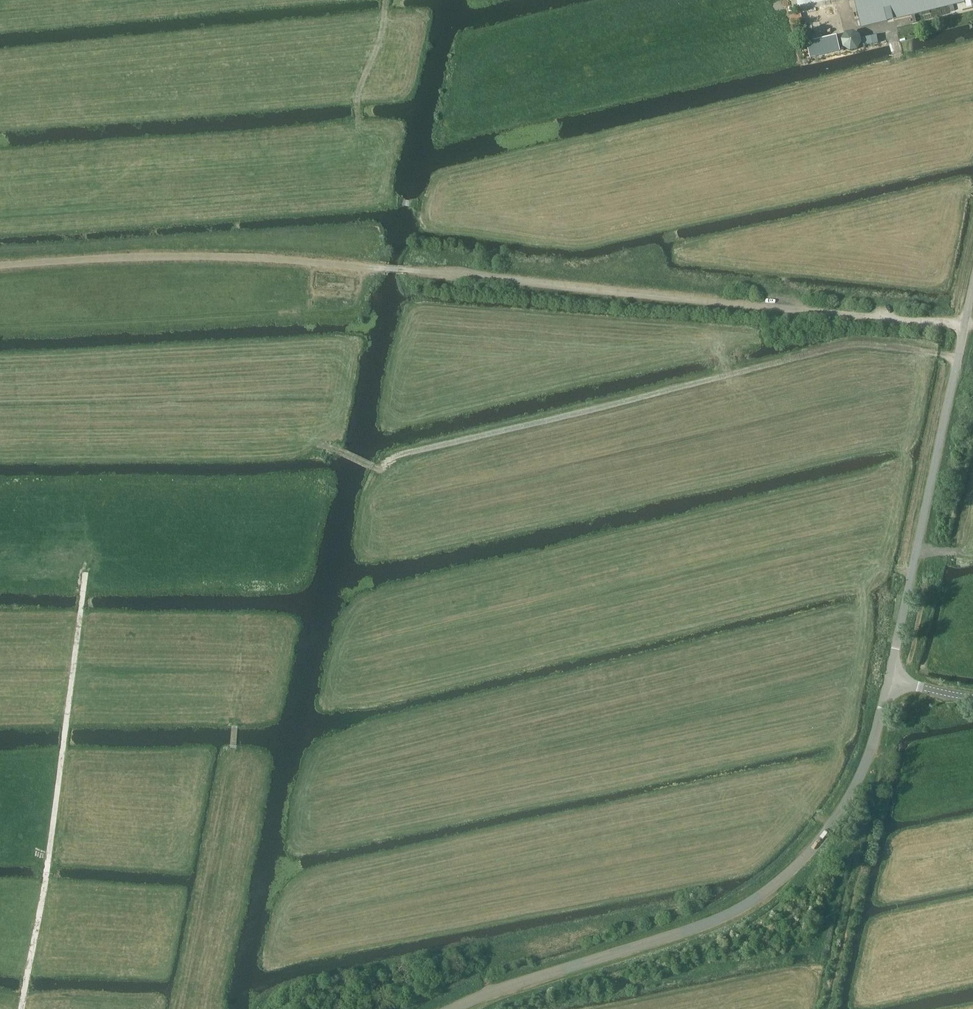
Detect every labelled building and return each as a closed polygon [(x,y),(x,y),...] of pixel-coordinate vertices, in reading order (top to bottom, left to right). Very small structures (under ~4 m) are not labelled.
[(862,28),(965,2),(965,0),(855,0),(862,28)] [(862,44),(860,36),(854,33),(847,35),(843,41),(845,48),(851,52),(858,50),(862,44)] [(864,47),(879,44),(877,36),(863,39),(864,47)]
